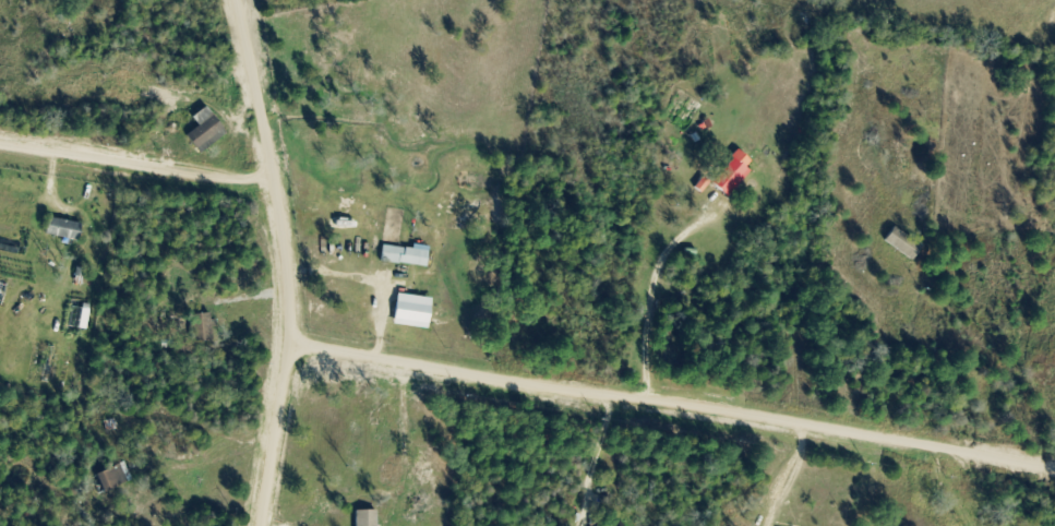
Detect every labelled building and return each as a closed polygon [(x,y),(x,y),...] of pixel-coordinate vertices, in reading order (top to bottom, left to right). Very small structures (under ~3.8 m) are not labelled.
[(185,135),(198,153),(225,133),(205,106),(191,117),(198,126),(185,135)] [(752,164),(736,151),(710,183),(726,196),(752,164)] [(81,222),(47,218),(45,235),(78,240),(81,222)] [(921,246),(893,227),(883,242),(911,261),(921,246)] [(427,304),(395,303),(394,325),(427,326),(427,304)] [(94,474),(102,494),(131,481),(122,462),(94,474)] [(355,525),(376,525),(376,510),(355,510),(355,525)]
